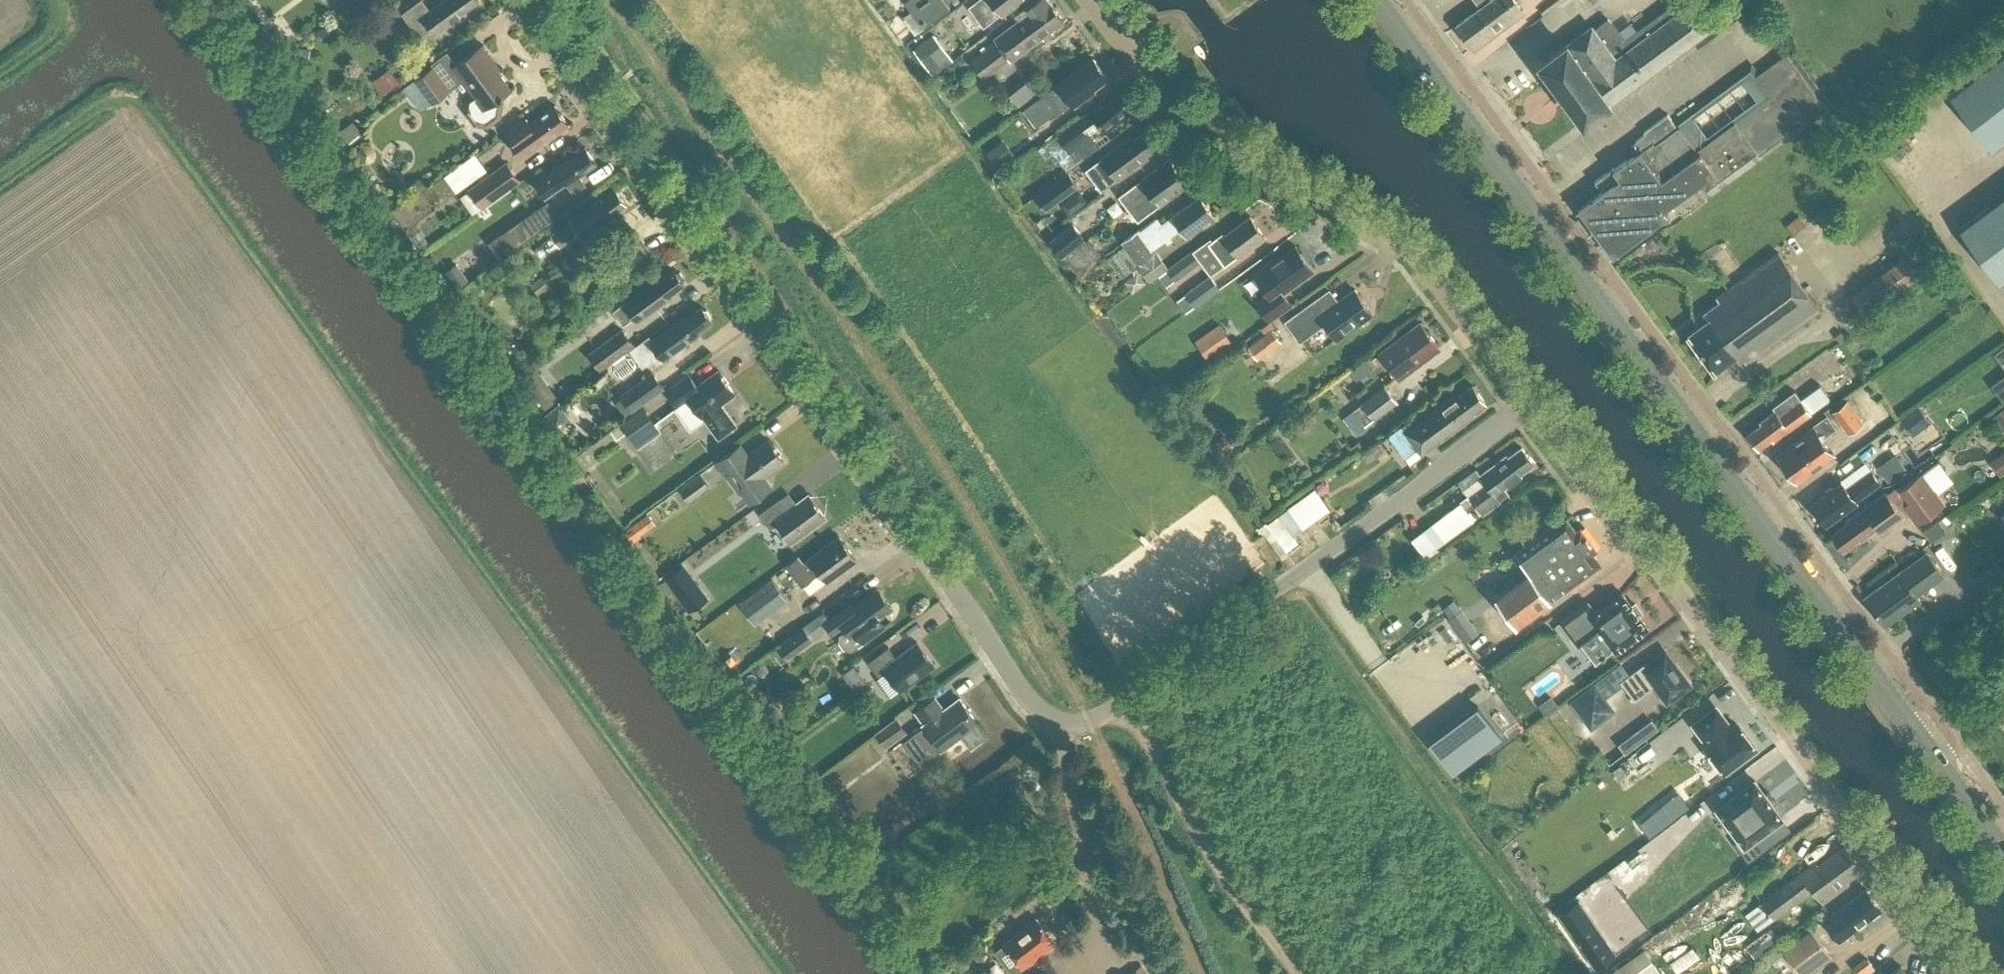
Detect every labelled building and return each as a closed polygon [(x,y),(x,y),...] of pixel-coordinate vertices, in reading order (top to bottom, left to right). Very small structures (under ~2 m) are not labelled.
[(424,0),(418,0),(402,12),(420,36),(431,28),(436,34),(463,13),(462,11),(476,0),(443,0),(431,9),(424,0)] [(891,26),(893,25),(905,42),(926,27),(925,26),(950,7),(945,0),(906,0),(894,9),(888,0),(872,0),(891,26)] [(1019,3),(1017,0),(977,0),(969,6),(985,26),(1002,13),(1003,15),(1019,3)] [(1481,7),(1457,25),(1475,49),(1525,11),(1516,0),(1490,0),(1481,7)] [(1573,40),(1572,39),(1540,62),(1584,122),(1614,100),(1613,99),(1711,27),(1692,1),(1688,4),(1685,0),(1677,0),(1625,38),(1610,18),(1596,29),(1593,25),(1573,40)] [(1052,29),(1065,20),(1056,8),(1046,15),(1045,14),(1021,32),(1014,23),(995,37),(998,40),(971,60),(984,77),(1010,58),(1011,60),(1043,36),(1044,37),(1053,30),(1052,29)] [(928,37),(914,48),(929,67),(943,56),(928,37)] [(451,88),(450,87),(463,77),(476,94),(472,96),(469,105),(469,108),(469,112),(471,115),(473,118),(475,121),(478,122),(482,124),(485,124),(489,124),(492,123),(495,121),(498,118),(500,115),(501,112),(502,109),(502,105),(501,102),(499,98),(513,88),(498,68),(500,66),(484,44),(454,66),(456,69),(444,78),(435,66),(417,79),(434,102),(451,88)] [(309,57),(311,49),(298,46),(296,55),(309,57)] [(1644,131),(1645,133),(1631,143),(1633,153),(1635,155),(1627,160),(1625,158),(1595,180),(1603,191),(1579,208),(1613,255),(1667,215),(1673,222),(1707,197),(1703,191),(1707,188),(1711,194),(1833,104),(1791,48),(1759,71),(1752,63),(1674,121),(1668,114),(1644,131)] [(1952,97),(1991,148),(2003,138),(2003,57),(1952,97)] [(1108,78),(1094,58),(1040,97),(1052,115),(1070,101),(1074,106),(1096,90),(1095,87),(1108,78)] [(383,94),(398,83),(388,69),(373,79),(383,94)] [(1004,90),(1014,104),(1032,90),(1022,77),(1004,90)] [(1102,104),(1082,118),(1082,117),(1058,135),(1069,149),(1102,125),(1107,132),(1130,115),(1127,110),(1131,107),(1121,93),(1103,106),(1102,104)] [(556,104),(530,122),(526,118),(508,131),(511,136),(509,137),(523,157),(570,124),(556,104)] [(346,142),(359,132),(349,119),(336,129),(346,142)] [(1120,179),(1146,159),(1144,156),(1160,144),(1148,128),(1133,140),(1130,136),(1103,156),(1103,157),(1086,170),(1102,191),(1119,178),(1120,179)] [(998,167),(1015,155),(1004,139),(987,151),(998,167)] [(547,194),(567,180),(574,191),(586,183),(580,174),(597,162),(586,147),(538,181),(547,194)] [(457,190),(488,168),(476,152),(445,174),(457,190)] [(1129,208),(1179,171),(1170,158),(1119,195),(1129,208)] [(507,160),(469,187),(483,206),(521,179),(507,160)] [(1046,209),(1079,186),(1069,171),(1036,195),(1046,209)] [(1138,220),(1160,204),(1161,204),(1189,183),(1179,171),(1129,208),(1138,220)] [(570,219),(571,220),(552,234),(560,246),(580,231),(585,238),(613,218),(611,215),(627,203),(616,189),(604,199),(601,196),(570,219)] [(422,193),(391,210),(402,229),(432,212),(422,193)] [(1162,222),(1158,217),(1142,229),(1140,227),(1122,241),(1150,280),(1168,266),(1154,247),(1183,226),(1188,233),(1215,213),(1201,193),(1173,213),(1174,214),(1162,222)] [(1960,228),(1999,281),(2003,278),(2003,195),(1960,228)] [(508,230),(518,245),(547,224),(537,209),(508,230)] [(1250,215),(1223,235),(1221,233),(1209,241),(1225,264),(1237,255),(1238,256),(1266,235),(1250,215)] [(1788,224),(1794,232),(1805,224),(1799,216),(1788,224)] [(1050,238),(1060,253),(1080,239),(1069,224),(1050,238)] [(1077,271),(1101,254),(1089,237),(1065,255),(1077,271)] [(582,243),(565,256),(573,267),(591,255),(582,243)] [(1283,292),(1314,269),(1309,263),(1310,262),(1310,261),(1303,251),(1302,251),(1301,252),(1296,245),(1276,260),(1275,258),(1254,272),(1268,291),(1255,301),(1269,320),(1292,304),(1283,292)] [(1191,249),(1167,267),(1176,279),(1200,261),(1191,249)] [(1715,371),(1737,354),(1745,365),(1821,309),(1779,251),(1717,296),(1720,300),(1705,311),(1710,317),(1687,333),(1715,371)] [(1866,314),(1918,276),(1903,256),(1851,294),(1866,314)] [(555,278),(568,269),(562,260),(548,270),(555,278)] [(450,292),(469,279),(457,263),(439,276),(450,292)] [(637,320),(669,297),(668,295),(685,282),(675,268),(662,278),(660,276),(624,302),(635,317),(637,320)] [(1210,274),(1185,292),(1195,305),(1220,288),(1210,274)] [(538,293),(550,284),(544,275),(532,284),(538,293)] [(1373,312),(1356,289),(1340,301),(1325,311),(1315,299),(1286,320),(1301,340),(1325,322),(1337,339),(1373,312)] [(635,317),(624,302),(614,310),(624,324),(635,317)] [(642,362),(653,355),(654,358),(658,361),(664,360),(679,349),(678,349),(696,336),(694,333),(712,320),(703,307),(690,316),(688,314),(653,339),(650,334),(632,348),(642,362)] [(1257,358),(1281,341),(1273,329),(1277,327),(1272,320),(1261,328),(1265,333),(1248,345),(1257,358)] [(1209,360),(1234,343),(1220,322),(1195,339),(1209,360)] [(1439,345),(1422,322),(1381,352),(1398,376),(1439,345)] [(636,345),(623,327),(588,353),(601,370),(636,345)] [(1991,350),(2003,369),(2003,341),(1991,350)] [(1364,358),(1351,367),(1358,379),(1372,370),(1364,358)] [(555,377),(543,360),(528,370),(540,388),(555,377)] [(722,401),(735,392),(718,368),(696,384),(688,373),(666,389),(691,423),(704,414),(720,436),(737,423),(722,401)] [(625,417),(665,387),(653,370),(620,394),(623,398),(616,403),(625,417)] [(1844,395),(1853,388),(1840,370),(1831,377),(1844,395)] [(2000,396),(2003,393),(2003,371),(1989,381),(2000,396)] [(1385,384),(1362,401),(1363,403),(1353,410),(1353,409),(1342,417),(1355,434),(1366,426),(1365,424),(1374,417),(1375,419),(1398,402),(1385,384)] [(1422,452),(1478,411),(1476,409),(1486,402),(1480,393),(1473,384),(1459,395),(1458,393),(1406,431),(1414,441),(1418,447),(1422,452)] [(1773,439),(1831,398),(1821,384),(1801,398),(1795,390),(1773,406),(1775,410),(1760,421),(1761,423),(1749,432),(1751,435),(1750,439),(1753,444),(1757,444),(1759,447),(1772,438),(1773,439)] [(1864,421),(1847,399),(1831,411),(1848,433),(1864,421)] [(560,402),(542,415),(555,432),(572,419),(560,402)] [(1915,403),(1897,416),(1910,433),(1928,420),(1915,403)] [(632,438),(655,422),(644,407),(621,423),(612,430),(617,438),(627,431),(632,438)] [(2003,430),(2003,407),(1993,415),(2003,430)] [(1797,479),(1832,453),(1821,437),(1837,426),(1827,414),(1811,425),(1813,428),(1779,453),(1788,466),(1787,470),(1792,477),(1796,477),(1797,479)] [(1405,456),(1418,447),(1414,441),(1406,431),(1402,425),(1389,434),(1391,437),(1400,449),(1405,456)] [(728,475),(730,473),(751,502),(772,486),(765,475),(786,460),(770,438),(749,453),(742,443),(717,461),(728,475)] [(1487,482),(1470,495),(1483,512),(1484,512),(1501,500),(1500,499),(1508,493),(1505,488),(1522,475),(1521,473),(1534,463),(1522,446),(1509,456),(1507,454),(1481,474),(1480,474),(1487,482)] [(1898,450),(1881,463),(1877,466),(1886,478),(1892,485),(1912,470),(1898,450)] [(2003,471),(2003,450),(1990,460),(2000,474),(2003,471)] [(1873,469),(1847,489),(1842,482),(1835,487),(1831,487),(1826,490),(1826,494),(1812,504),(1819,513),(1819,517),(1822,522),(1826,522),(1827,524),(1856,502),(1855,501),(1881,481),(1873,469)] [(712,486),(700,471),(679,486),(691,502),(712,486)] [(1847,522),(1833,533),(1843,548),(1859,536),(1860,538),(1877,526),(1881,531),(1903,515),(1898,508),(1903,505),(1917,525),(1946,504),(1922,472),(1898,489),(1902,494),(1892,501),(1886,491),(1845,521),(1847,522)] [(1303,528),(1330,508),(1316,488),(1289,507),(1303,528)] [(827,516),(810,493),(789,509),(781,498),(760,513),(771,528),(778,523),(792,542),(827,516)] [(1468,494),(1460,500),(1461,501),(1474,518),(1483,512),(1470,495),(1469,494),(1468,494)] [(1435,521),(1413,537),(1427,557),(1438,548),(1437,547),(1448,539),(1475,519),(1474,518),(1461,501),(1435,521)] [(648,513),(624,530),(633,542),(642,536),(640,534),(656,523),(648,513)] [(1286,549),(1298,540),(1279,515),(1268,523),(1286,549)] [(1567,517),(1553,527),(1552,526),(1517,551),(1531,571),(1496,597),(1516,625),(1601,563),(1593,551),(1597,549),(1581,526),(1576,530),(1567,517)] [(1935,544),(1948,535),(1937,520),(1923,530),(1931,542),(1933,540),(1935,544)] [(821,571),(828,581),(858,559),(840,535),(804,562),(799,555),(787,563),(803,585),(821,571)] [(1892,619),(1920,599),(1916,594),(1943,574),(1927,551),(1865,596),(1879,614),(1885,609),(1892,619)] [(666,579),(656,586),(663,595),(673,588),(676,592),(695,578),(683,563),(664,577),(666,579)] [(772,577),(740,601),(756,624),(788,599),(772,577)] [(863,641),(892,620),(886,612),(893,607),(879,588),(854,606),(852,603),(830,619),(826,622),(829,627),(833,632),(844,624),(848,629),(841,634),(840,641),(845,648),(852,649),(863,641)] [(1616,651),(1649,627),(1639,614),(1642,612),(1641,610),(1638,612),(1633,606),(1636,604),(1635,602),(1632,605),(1622,591),(1600,607),(1595,611),(1590,615),(1582,605),(1561,621),(1579,645),(1582,642),(1583,644),(1584,643),(1583,641),(1596,632),(1610,651),(1614,648),(1616,651)] [(1462,608),(1461,609),(1454,599),(1442,607),(1450,617),(1449,617),(1466,641),(1479,632),(1462,608)] [(805,626),(780,645),(789,657),(814,639),(813,638),(805,626)] [(918,641),(897,657),(889,646),(868,661),(880,676),(887,671),(901,690),(935,664),(918,641)] [(1690,683),(1666,650),(1646,665),(1644,662),(1621,679),(1635,699),(1655,684),(1667,701),(1690,683)] [(737,655),(727,662),(735,673),(745,666),(737,655)] [(854,665),(844,672),(850,681),(860,674),(854,665)] [(1613,709),(1595,685),(1573,701),(1591,725),(1613,709)] [(1497,691),(1491,695),(1499,706),(1505,702),(1497,691)] [(1686,721),(1710,701),(1705,694),(1681,714),(1686,721)] [(935,695),(916,709),(926,723),(924,724),(928,730),(925,732),(922,726),(903,740),(923,767),(941,753),(934,744),(937,742),(941,748),(978,722),(961,698),(945,709),(935,695)] [(771,718),(784,709),(775,696),(762,706),(771,718)] [(1555,701),(1544,709),(1548,715),(1559,706),(1555,701)] [(1428,740),(1453,774),(1502,737),(1478,704),(1428,740)] [(1714,708),(1692,725),(1707,746),(1706,748),(1723,771),(1754,749),(1736,724),(1730,729),(1714,708)] [(897,716),(875,731),(887,746),(908,731),(897,716)] [(1645,737),(1658,727),(1652,719),(1639,729),(1645,737)] [(1646,761),(1672,742),(1664,731),(1637,749),(1646,761)] [(1625,751),(1638,742),(1632,734),(1619,743),(1625,751)] [(1755,779),(1729,798),(1752,830),(1736,842),(1749,859),(1771,842),(1764,832),(1783,818),(1755,779)] [(1819,864),(1816,860),(1762,901),(1774,918),(1813,890),(1822,902),(1850,882),(1847,878),(1862,868),(1845,845),(1819,864)] [(1839,939),(1882,908),(1867,888),(1824,919),(1839,939)] [(1607,940),(1586,909),(1566,923),(1587,953),(1607,940)] [(1037,917),(1005,941),(1023,965),(1055,941),(1037,917)] [(1746,945),(1756,958),(1787,934),(1778,921),(1746,945)] [(1833,956),(1812,928),(1783,949),(1802,973),(1809,973),(1833,956)] [(1667,958),(1673,969),(1697,957),(1691,945),(1667,958)] [(1645,948),(1606,973),(1662,973),(1645,948)] [(1852,967),(1857,973),(1863,973),(1872,968),(1865,957),(1852,967)] [(1140,960),(1120,973),(1150,973),(1140,960)] [(1901,965),(1889,973),(1908,973),(1901,965)]
